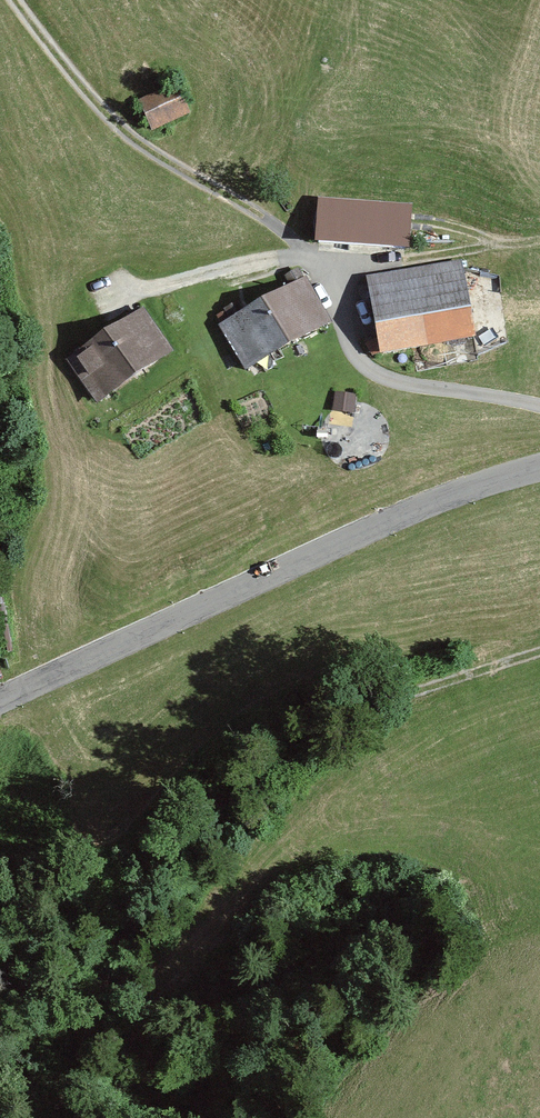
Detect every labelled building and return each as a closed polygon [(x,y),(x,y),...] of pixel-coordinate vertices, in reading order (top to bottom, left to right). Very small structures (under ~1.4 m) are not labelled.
[(185,84),(148,102),(163,133),(200,115),(185,84)] [(421,208),(328,196),(323,242),(416,250),(421,208)] [(469,265),(376,280),(387,355),(481,340),(469,265)] [(309,275),(229,322),(260,375),(340,327),(309,275)] [(152,312),(74,362),(105,410),(183,361),(152,312)]
